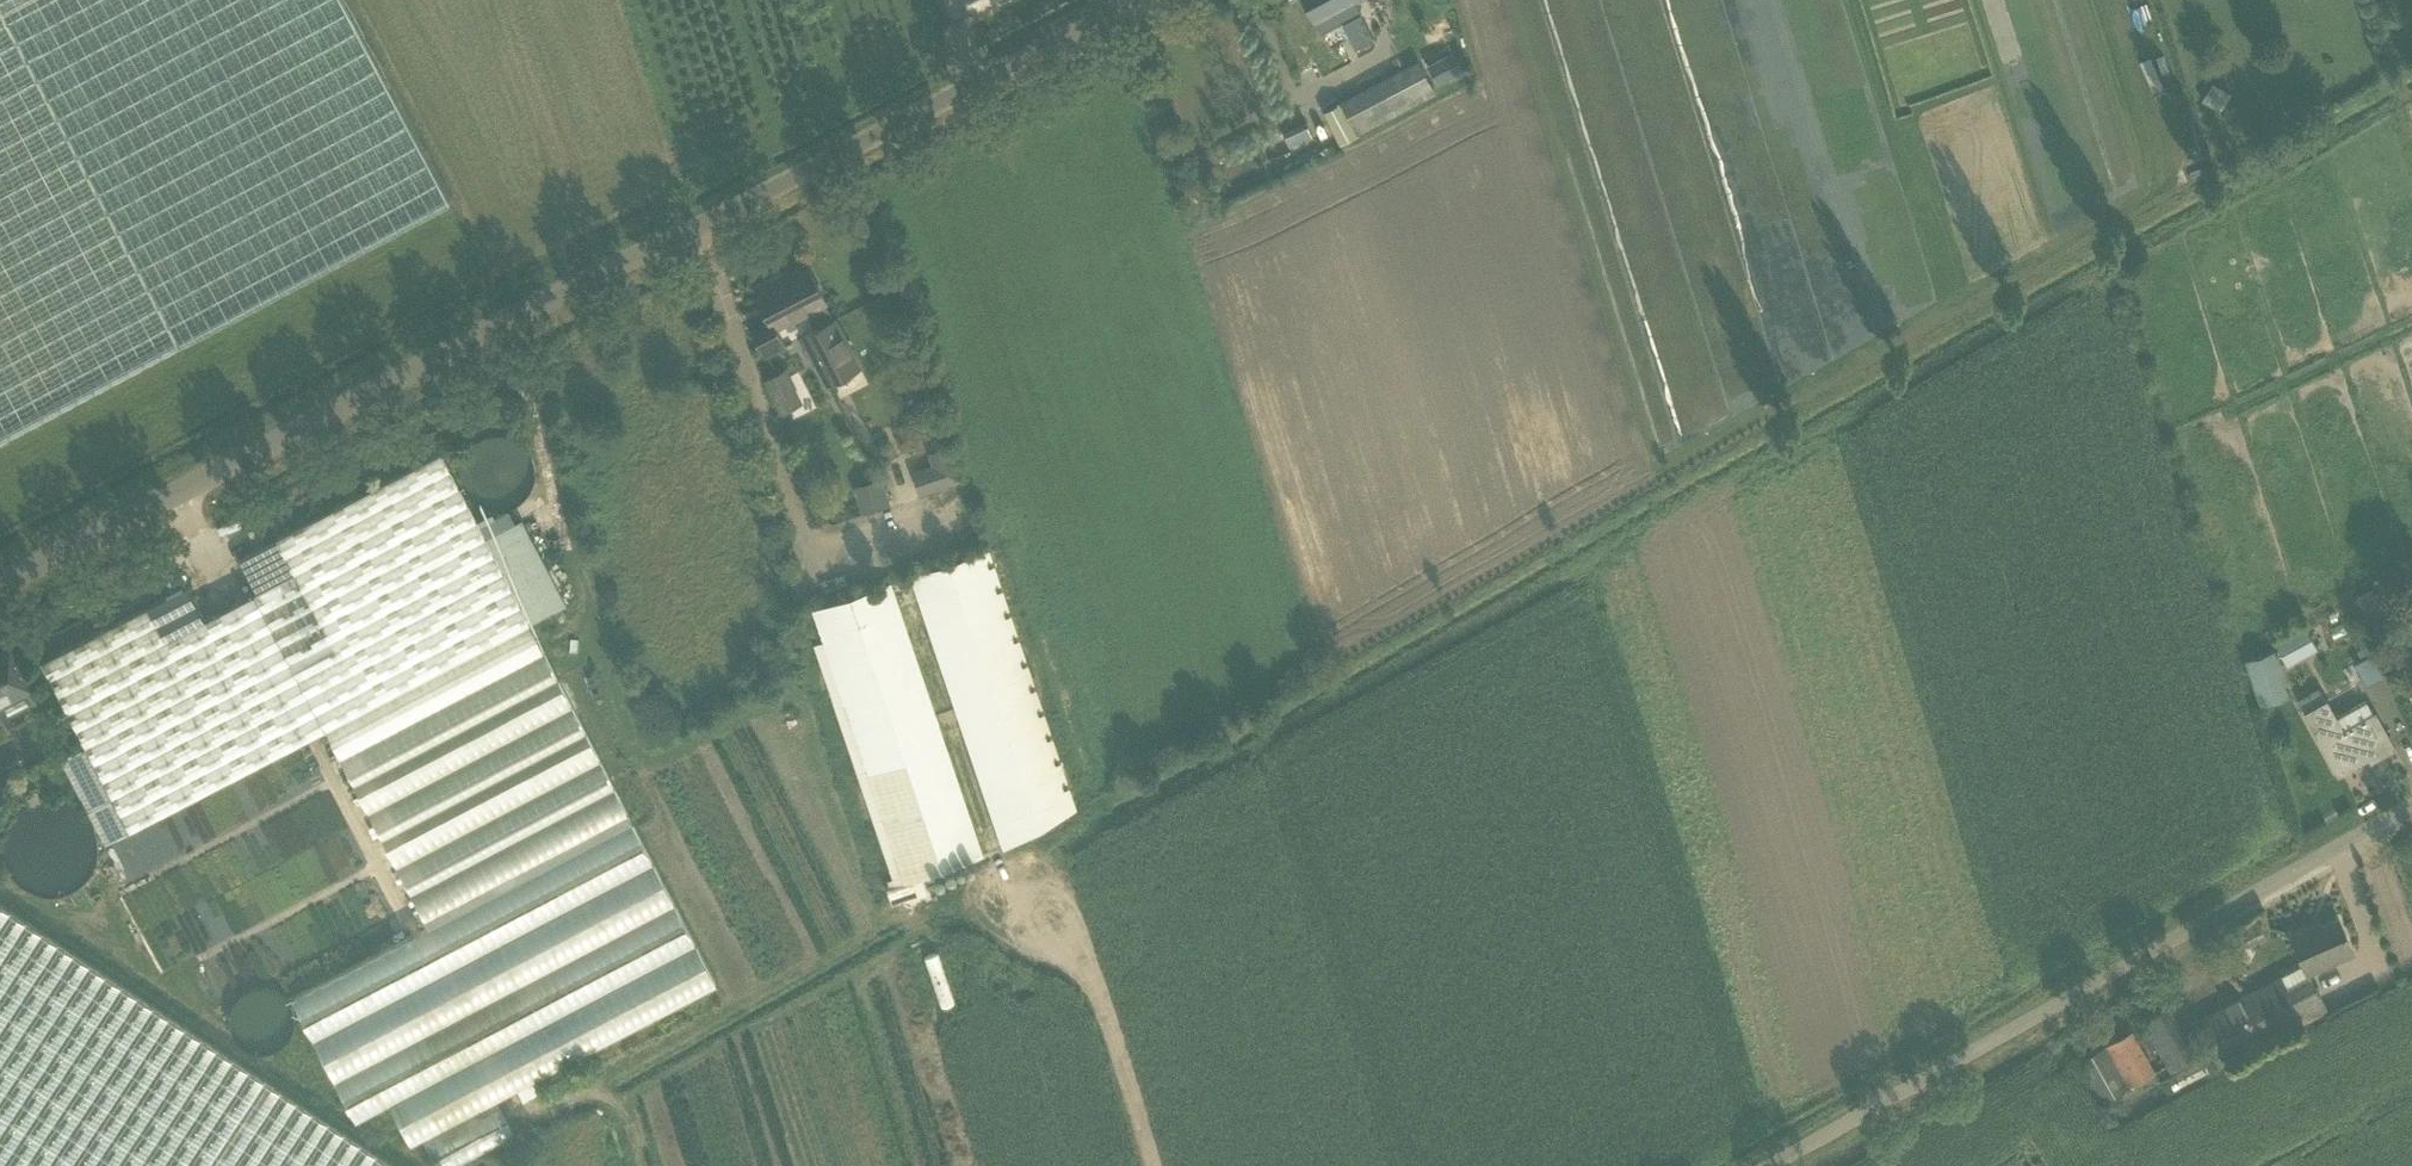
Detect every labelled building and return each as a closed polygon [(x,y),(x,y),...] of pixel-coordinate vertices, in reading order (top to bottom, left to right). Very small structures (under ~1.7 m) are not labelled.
[(449,201),(342,0),(0,0),(0,440),(449,201)] [(975,14),(1002,0),(968,0),(975,14)] [(1321,32),(1360,11),(1353,0),(1304,0),(1321,32)] [(1433,91),(1418,62),(1324,112),(1339,141),(1433,91)] [(2230,93),(2212,82),(2201,101),(2219,111),(2230,93)] [(1287,146),(1312,135),(1305,121),(1281,132),(1287,146)] [(858,368),(843,337),(834,320),(832,321),(821,300),(824,298),(807,264),(787,273),(789,276),(758,291),(757,289),(756,290),(767,313),(750,322),(766,356),(789,344),(779,325),(806,312),(814,329),(803,334),(827,383),(858,368)] [(785,369),(764,380),(782,414),(792,409),(779,383),(790,378),(785,369)] [(965,479),(941,408),(917,417),(933,463),(914,470),(922,494),(965,479)] [(534,477),(535,470),(535,464),(533,457),(528,449),(524,444),(518,439),(512,436),(504,433),(497,433),(487,435),(482,437),(476,440),(471,445),(466,450),(463,459),(461,465),(461,472),(462,478),(464,486),(468,492),(474,498),(480,503),(486,505),(492,507),(499,507),(508,506),(514,504),(520,500),(525,496),(529,490),(533,483),(534,477)] [(166,638),(149,605),(43,660),(131,831),(326,729),(429,926),(292,998),(357,1120),(390,1103),(412,1143),(717,984),(528,623),(486,538),(441,452),(277,538),(295,571),(257,591),(204,619),(166,638)] [(891,502),(883,476),(854,485),(863,511),(891,502)] [(486,538),(528,623),(566,603),(522,519),(516,523),(486,538)] [(295,571),(277,538),(239,558),(257,591),(295,571)] [(1005,847),(1074,806),(985,548),(911,573),(1005,847)] [(923,875),(982,854),(887,582),(812,608),(820,632),(808,636),(895,885),(912,879),(923,875)] [(187,585),(149,605),(166,638),(204,619),(187,585)] [(2305,624),(2275,641),(2288,663),(2318,646),(2305,624)] [(31,688),(10,648),(0,653),(0,704),(31,688)] [(2272,650),(2243,659),(2259,705),(2288,695),(2272,650)] [(2366,681),(2386,673),(2377,651),(2358,659),(2366,681)] [(2304,712),(2311,725),(2338,774),(2360,762),(2358,757),(2366,752),(2371,761),(2394,748),(2384,729),(2384,730),(2375,714),(2376,714),(2375,713),(2373,714),(2365,700),(2335,716),(2334,713),(2326,699),(2304,712)] [(923,875),(912,879),(915,888),(919,897),(929,893),(923,875)] [(0,904),(0,1165),(399,1165),(265,1080),(0,904)] [(2353,952),(2338,919),(2312,930),(2310,926),(2291,934),(2304,964),(2308,971),(2353,952)] [(2246,944),(2231,938),(2224,956),(2238,962),(2246,944)] [(2312,978),(2311,978),(2308,971),(2304,964),(2283,975),(2282,973),(2195,1019),(2221,1067),(2329,1010),(2312,978)] [(287,990),(242,991),(243,1032),(288,1031),(287,990)] [(2196,1055),(2180,1027),(2169,1006),(2143,1020),(2144,1023),(2168,1065),(2170,1070),(2196,1055)] [(2103,1102),(2156,1072),(2132,1030),(2079,1059),(2103,1102)]
